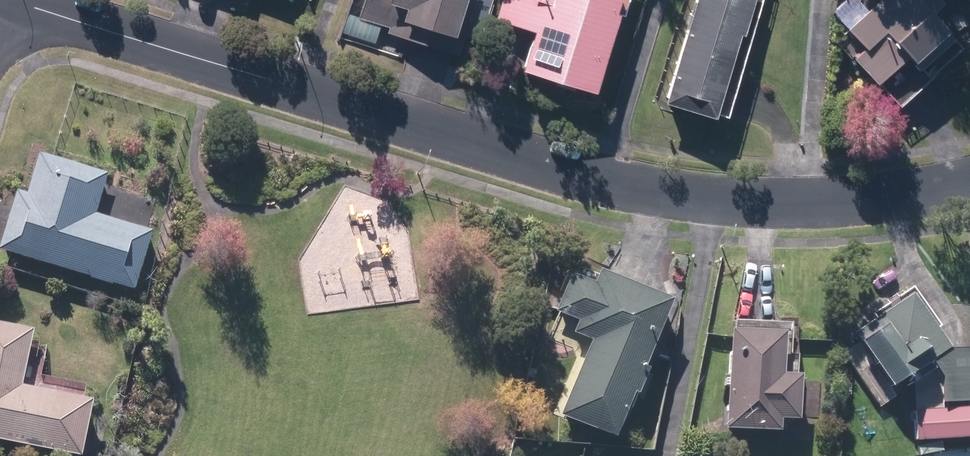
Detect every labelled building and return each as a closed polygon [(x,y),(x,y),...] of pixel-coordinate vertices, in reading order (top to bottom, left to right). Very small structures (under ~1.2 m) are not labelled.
[(453,40),(472,46),(487,0),(357,0),(351,18),(380,26),(377,34),(448,55),(453,40)] [(486,21),(529,34),(517,74),(551,83),(569,89),(584,94),(607,16),(599,14),(603,0),(492,0),(486,21)] [(705,115),(730,31),(734,32),(743,0),(687,0),(657,100),(705,115)] [(937,0),(880,0),(842,34),(858,52),(847,62),(890,111),(957,51),(923,13),(937,0)] [(4,248),(141,290),(159,231),(101,214),(113,174),(45,153),(32,195),(22,191),(4,248)] [(566,413),(572,416),(620,433),(675,299),(607,273),(603,283),(580,274),(566,310),(589,319),(585,332),(598,337),(566,413)] [(902,283),(833,344),(885,401),(925,366),(926,401),(958,403),(956,331),(937,331),(902,283)] [(90,455),(101,400),(29,385),(40,330),(0,322),(0,437),(90,455)] [(780,337),(720,337),(720,440),(776,441),(779,425),(792,423),(792,381),(780,381),(780,337)] [(969,409),(916,411),(917,451),(969,449),(969,409)]
